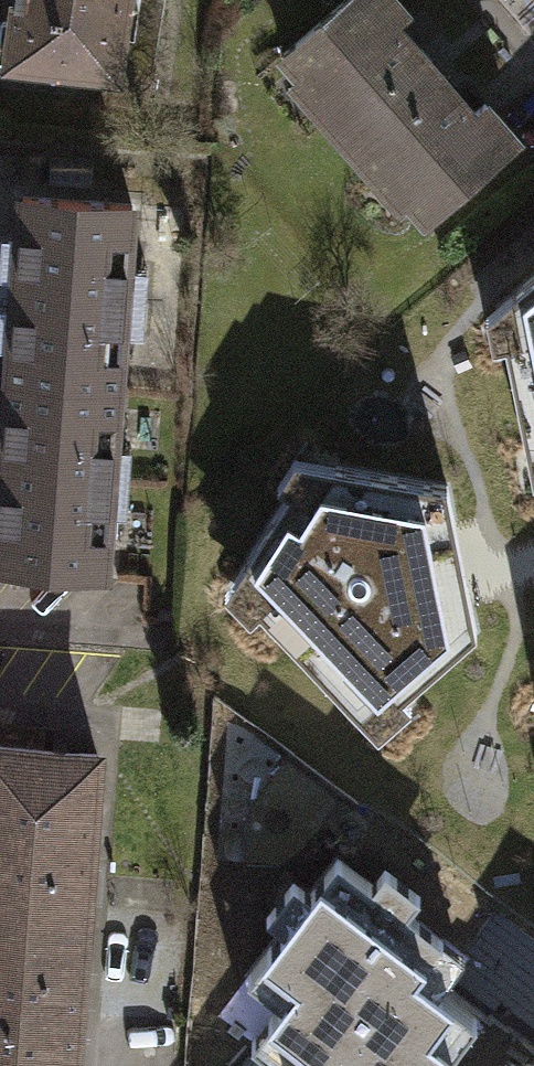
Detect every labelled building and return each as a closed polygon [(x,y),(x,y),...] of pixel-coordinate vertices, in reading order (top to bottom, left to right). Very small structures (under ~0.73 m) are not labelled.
[(0,2),(0,64),(113,78),(126,0),(0,0),(0,2)] [(266,67),(419,229),(515,139),(477,99),(470,105),(389,19),(401,8),(393,0),(337,0),(266,67)] [(152,188),(31,182),(9,557),(131,563),(152,188)] [(521,278),(533,340),(533,267),(521,278)] [(233,576),(369,709),(456,635),(427,491),(323,474),(300,509),(283,499),(233,576)] [(99,738),(0,732),(0,1065),(79,1065),(99,738)] [(340,855),(315,889),(297,875),(265,917),(282,930),(249,973),(286,1001),(250,1047),(275,1065),(450,1065),(487,1018),(446,987),(471,954),(409,907),(422,890),(389,866),(376,882),(340,855)]
